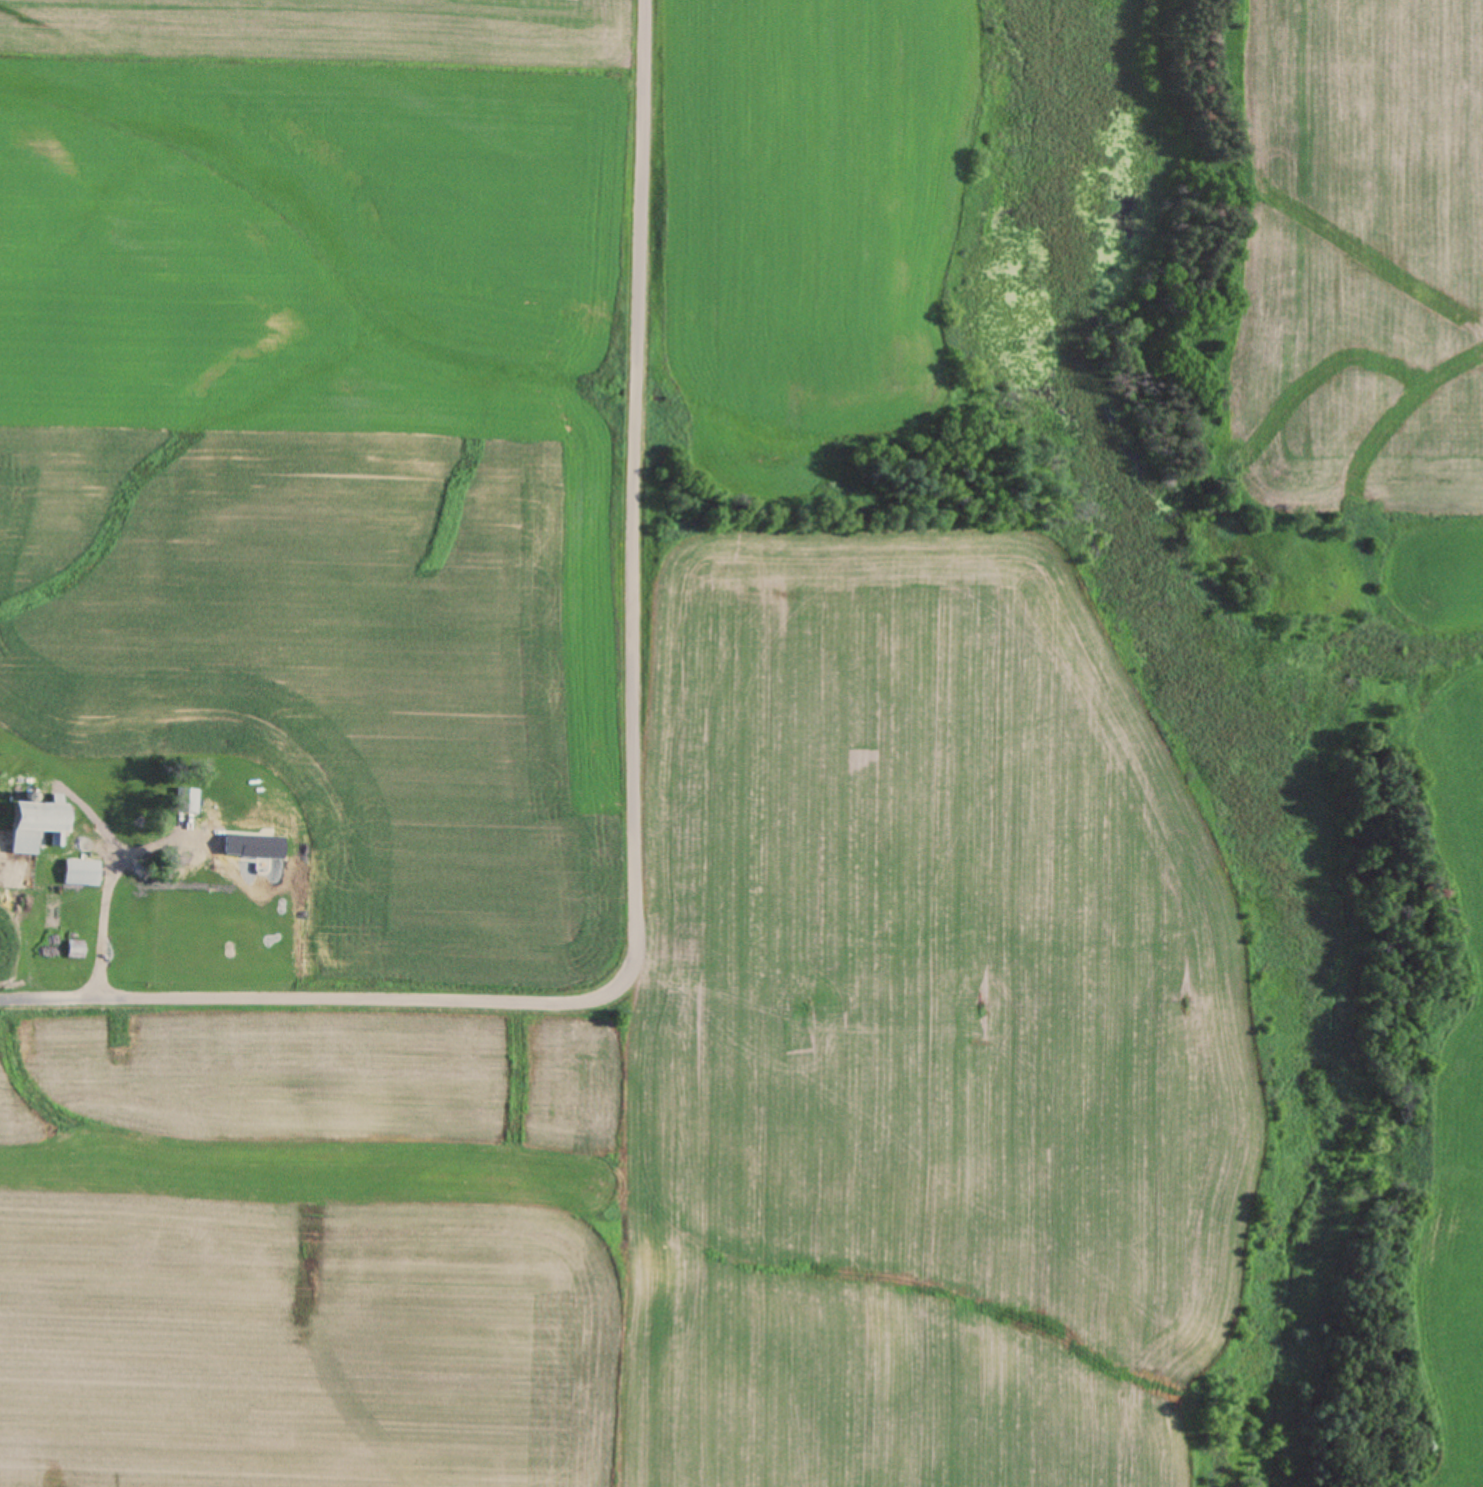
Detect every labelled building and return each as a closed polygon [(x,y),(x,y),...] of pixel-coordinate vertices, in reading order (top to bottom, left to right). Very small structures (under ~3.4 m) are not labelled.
[(198,831),(236,832),(237,810),(220,810),(221,802),(199,801),(199,789),(177,789),(177,814),(199,815),(198,831)] [(39,856),(40,833),(75,835),(76,805),(65,804),(65,795),(55,795),(54,804),(15,802),(12,855),(39,856)] [(102,862),(66,862),(66,887),(102,887),(102,862)] [(87,961),(87,942),(68,942),(68,961),(87,961)]
